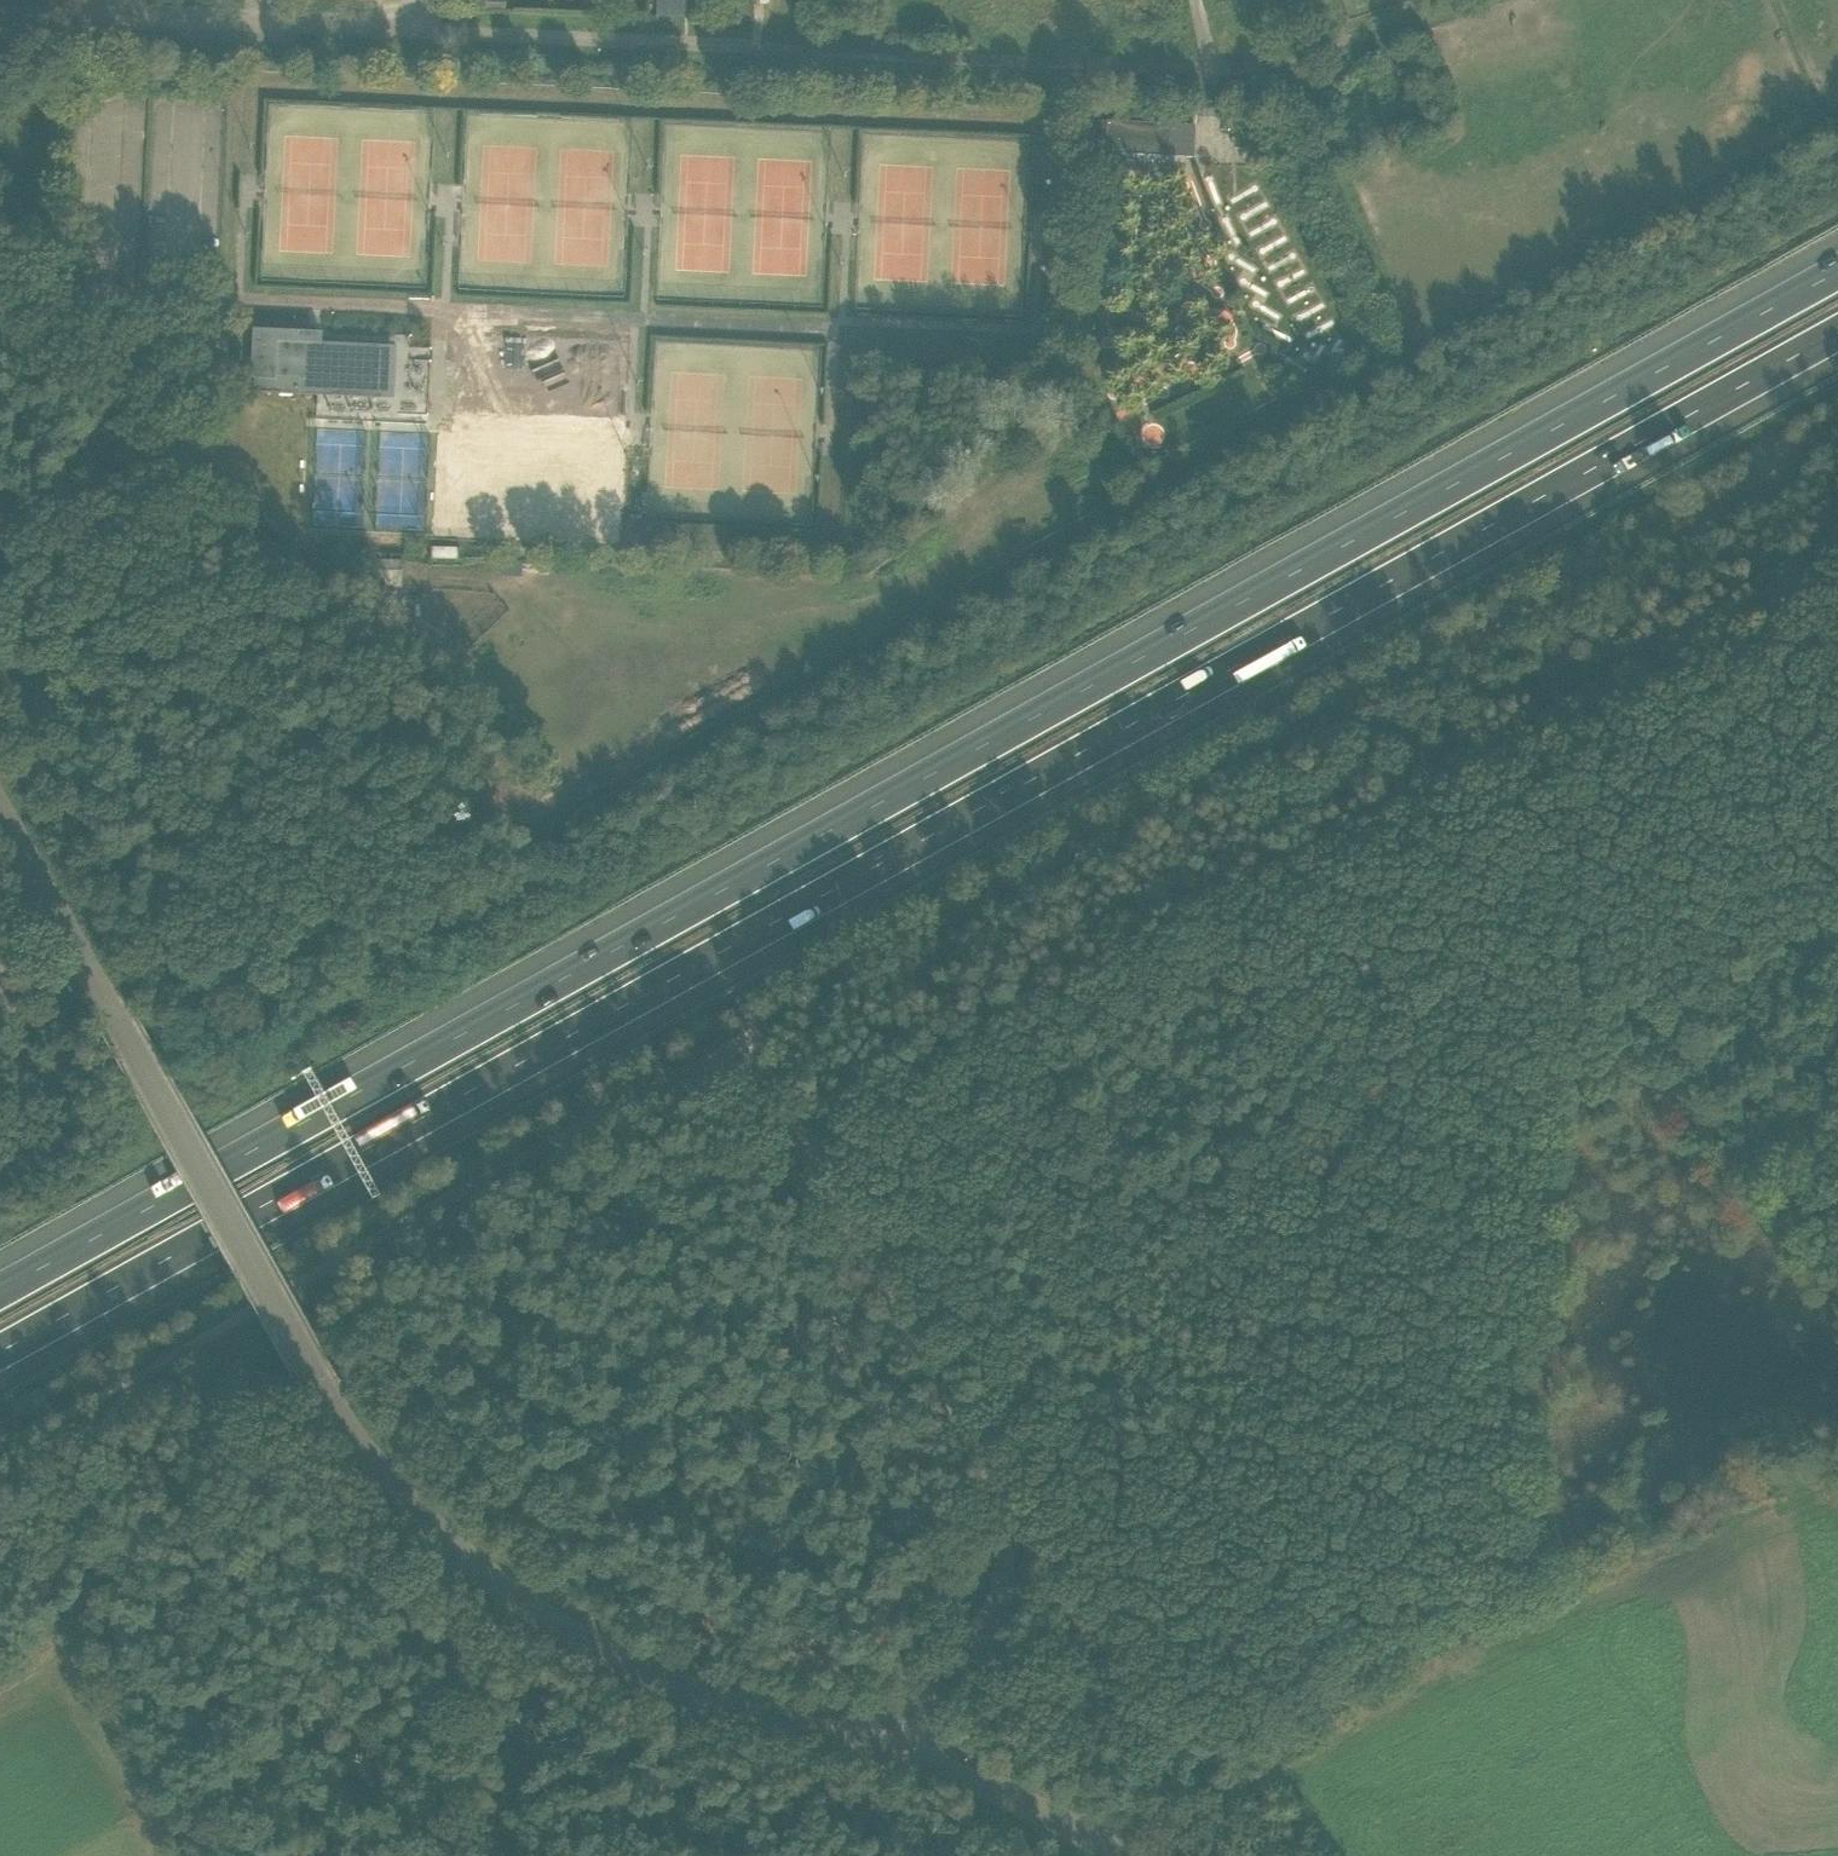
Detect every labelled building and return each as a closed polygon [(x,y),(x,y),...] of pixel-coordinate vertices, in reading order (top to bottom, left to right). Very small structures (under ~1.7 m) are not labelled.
[(485,9),(506,10),(506,0),(486,0),(485,9)] [(655,17),(665,18),(666,0),(656,0),(655,16),(655,17)] [(1167,124),(1105,122),(1081,120),(1079,149),(1104,150),(1104,153),(1166,155),(1167,124)] [(295,393),(377,397),(379,345),(302,341),(303,332),(309,332),(309,331),(252,328),(250,377),(256,378),(255,391),(295,393)]
